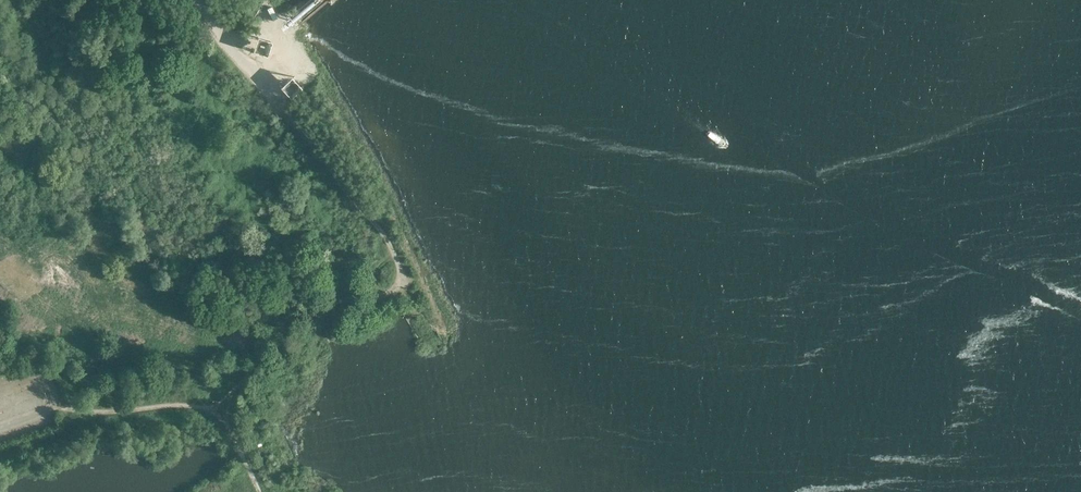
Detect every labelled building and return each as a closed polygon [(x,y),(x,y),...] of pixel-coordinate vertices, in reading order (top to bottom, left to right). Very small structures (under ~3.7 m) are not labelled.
[(11,444),(18,441),(15,434),(8,437),(11,444)]
